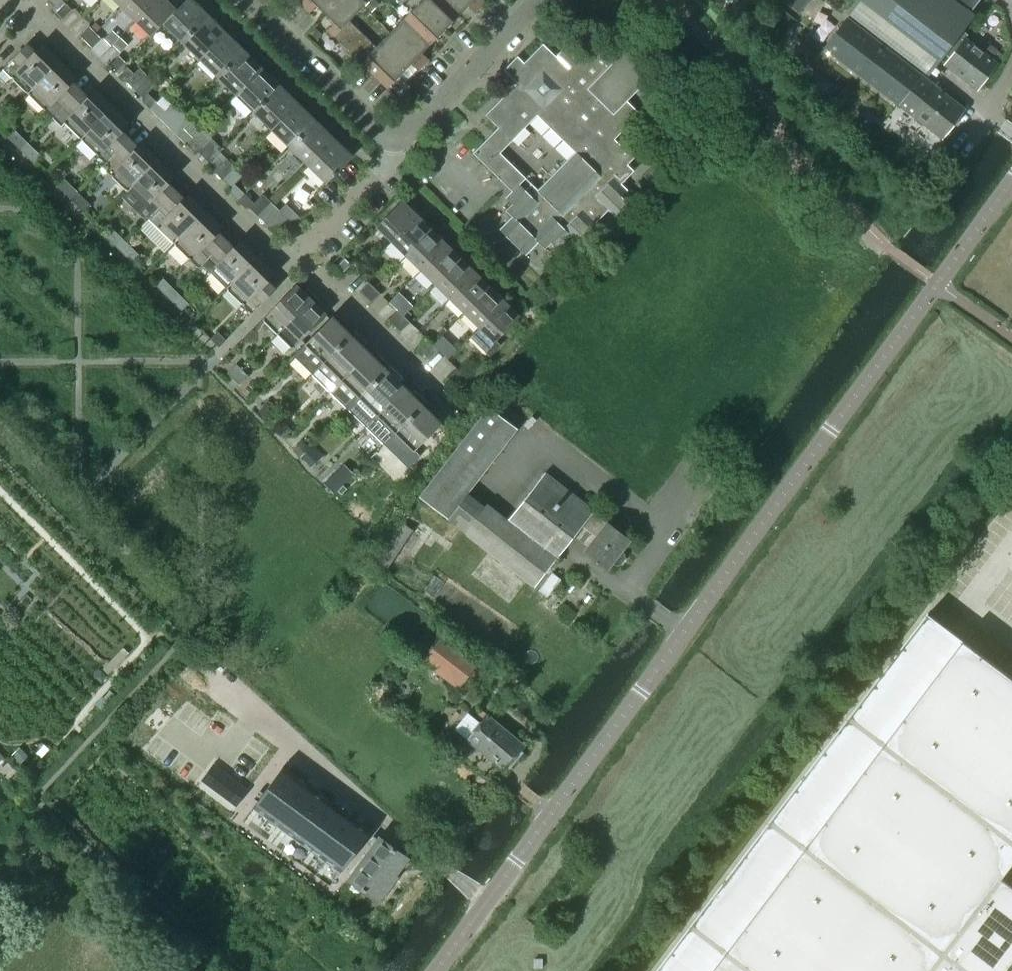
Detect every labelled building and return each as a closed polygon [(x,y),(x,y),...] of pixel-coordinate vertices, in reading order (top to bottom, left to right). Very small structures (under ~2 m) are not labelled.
[(156,0),(127,0),(121,7),(135,21),(156,0)] [(176,10),(166,0),(156,0),(135,21),(151,36),(176,10)] [(207,15),(192,0),(186,0),(163,24),(181,42),(207,15)] [(340,0),(311,0),(304,7),(309,13),(316,6),(325,15),(340,0)] [(367,3),(364,0),(340,0),(325,15),(334,23),(327,30),(360,63),(376,47),(349,21),(367,3)] [(415,0),(408,0),(405,3),(412,10),(404,18),(431,44),(445,30),(415,0)] [(444,0),(415,0),(445,30),(459,15),(444,0)] [(473,0),(444,0),(459,15),(468,6),(475,13),(480,7),(473,0)] [(809,0),(782,0),(781,0),(799,14),(809,0)] [(998,65),(966,40),(969,36),(958,28),(979,0),(870,0),(948,59),(943,66),(979,92),(998,65)] [(62,19),(71,10),(65,4),(56,13),(62,19)] [(199,59),(225,33),(207,15),(181,42),(199,59)] [(431,44),(404,18),(390,33),(423,66),(429,60),(422,53),(431,44)] [(921,76),(846,19),(824,48),(899,105),(898,105),(915,118),(916,122),(921,126),(924,125),(941,138),(964,109),(921,76)] [(86,42),(95,33),(89,27),(80,36),(86,42)] [(92,48),(101,39),(95,33),(86,42),(92,48)] [(217,77),(243,50),(225,33),(199,59),(217,77)] [(423,66),(390,33),(376,47),(360,63),(387,89),(411,64),(418,71),(423,66)] [(626,101),(652,76),(625,49),(613,62),(593,43),(568,69),(542,44),(523,64),(529,70),(485,115),(512,141),(537,115),(575,153),(537,190),(531,184),(524,190),(518,184),(505,198),(511,204),(505,210),(512,217),(499,230),(526,256),(538,243),(544,249),(551,243),(557,249),(570,236),(576,242),(582,236),(589,242),(602,229),(596,222),(608,210),(614,217),(627,203),(621,197),(627,190),(621,184),(634,171),(627,165),(640,152),(626,139),(620,145),(614,139),(639,114),(626,101)] [(60,61),(43,45),(35,52),(27,44),(9,63),(0,72),(0,78),(5,82),(10,77),(28,94),(60,61)] [(235,94),(261,68),(243,50),(217,77),(235,94)] [(116,72),(125,62),(119,57),(110,66),(116,72)] [(56,115),(80,90),(73,82),(77,78),(60,61),(28,94),(53,119),(56,115)] [(126,82),(133,74),(127,68),(117,77),(122,82),(126,82)] [(253,112),(279,86),(261,68),(235,94),(253,112)] [(271,130),(297,103),(279,86),(253,112),(271,130)] [(81,139),(113,107),(96,90),(88,98),(80,90),(56,115),(81,139)] [(157,103),(147,93),(143,98),(143,102),(150,110),(157,103)] [(168,127),(183,112),(174,102),(165,111),(157,103),(150,110),(168,127)] [(289,147),(315,121),(297,103),(271,130),(289,147)] [(105,164),(130,139),(122,131),(130,123),(113,107),(81,139),(105,164)] [(307,165),(333,138),(315,121),(289,147),(307,165)] [(193,138),(183,129),(179,133),(179,138),(182,140),(186,145),(193,138)] [(17,147),(23,139),(15,131),(8,138),(17,147)] [(202,148),(193,138),(186,145),(194,152),(198,152),(202,148)] [(326,183),(352,157),(333,138),(307,165),(326,183)] [(127,192),(159,159),(142,142),(138,147),(130,139),(105,164),(102,167),(127,192)] [(513,166),(486,140),(473,154),(499,179),(513,166)] [(41,156),(33,147),(25,155),(34,163),(41,156)] [(214,172),(223,162),(217,156),(207,166),(214,172)] [(176,191),(168,183),(176,175),(159,159),(127,192),(152,216),(176,191)] [(73,188),(65,180),(58,187),(66,195),(73,188)] [(244,194),(234,185),(230,189),(230,193),(237,201),(244,194)] [(173,244),(205,211),(188,194),(184,199),(176,191),(152,216),(148,219),(173,244)] [(253,204),(244,194),(237,201),(245,208),(249,208),(253,204)] [(90,205),(82,196),(75,204),(83,212),(90,205)] [(391,242),(417,216),(401,201),(376,227),(391,242)] [(226,240),(218,232),(222,228),(205,211),(173,244),(198,268),(202,265),(226,240)] [(283,222),(275,214),(264,226),(271,234),(283,222)] [(406,256),(431,230),(417,216),(391,242),(406,256)] [(122,238),(113,230),(106,237),(115,245),(122,238)] [(420,270),(446,244),(431,230),(406,256),(420,270)] [(226,289),(258,256),(242,240),(234,247),(226,240),(202,265),(226,289)] [(435,285),(460,259),(446,244),(420,270),(435,285)] [(132,262),(139,255),(130,247),(123,254),(132,262)] [(276,289),(268,281),(275,273),(258,256),(226,289),(251,314),(258,307),(276,289)] [(341,274),(350,265),(344,259),(335,268),(341,274)] [(449,299),(475,273),(460,259),(435,285),(449,299)] [(464,313),(489,287),(475,273),(449,299),(464,313)] [(171,287),(163,279),(156,286),(164,294),(171,287)] [(365,297),(374,288),(368,282),(359,291),(365,297)] [(277,334),(315,296),(307,288),(303,292),(296,285),(262,319),(277,334)] [(478,328),(504,301),(489,287),(464,313),(478,328)] [(371,303),(380,294),(374,288),(365,297),(371,303)] [(188,304),(180,295),(173,303),(181,311),(188,304)] [(292,349),(326,315),(318,307),(322,303),(315,296),(277,334),(292,349)] [(493,342),(519,316),(504,301),(478,328),(493,342)] [(394,326),(403,317),(397,311),(388,320),(394,326)] [(312,374),(355,331),(342,318),(338,322),(332,316),(293,356),(312,374)] [(400,332),(409,323),(403,317),(394,326),(400,332)] [(330,392),(369,352),(363,347),(367,343),(355,331),(312,374),(330,392)] [(226,341),(217,332),(210,339),(219,348),(226,341)] [(423,354),(432,345),(426,339),(417,349),(423,354)] [(429,360),(438,351),(432,345),(423,354),(429,360)] [(348,409),(391,366),(378,354),(374,357),(369,352),(330,392),(348,409)] [(233,379),(242,370),(236,364),(227,373),(233,379)] [(377,416),(405,387),(399,382),(403,378),(391,366),(348,409),(366,427),(377,416)] [(453,384),(462,375),(456,369),(447,378),(453,384)] [(239,385),(248,376),(242,370),(233,379),(239,385)] [(395,433),(426,401),(414,389),(410,393),(405,387),(377,416),(395,433)] [(413,452),(441,423),(435,417),(439,413),(426,401),(395,433),(413,452)] [(447,519),(517,429),(488,407),(418,496),(447,519)] [(621,551),(629,540),(606,523),(605,524),(591,513),(593,511),(545,473),(507,520),(487,504),(465,533),(534,587),(582,526),(596,536),(585,551),(608,568),(611,564),(616,566),(621,564),(624,560),(624,555),(621,551)] [(848,717),(1011,842),(1011,678),(927,613),(848,717)] [(456,688),(475,666),(430,629),(411,651),(456,688)] [(525,747),(486,714),(466,739),(505,772),(525,747)] [(769,821),(967,970),(1004,970),(1011,960),(1011,885),(1001,877),(1011,862),(1011,842),(848,717),(769,821)] [(213,766),(202,782),(237,809),(249,792),(213,766)] [(252,808),(339,873),(370,831),(283,767),(252,808)] [(691,925),(751,970),(967,970),(769,821),(691,925)] [(378,837),(370,831),(339,873),(348,879),(347,879),(364,891),(359,897),(374,908),(396,878),(391,873),(404,856),(378,837)] [(656,970),(751,970),(691,925),(656,970)]
